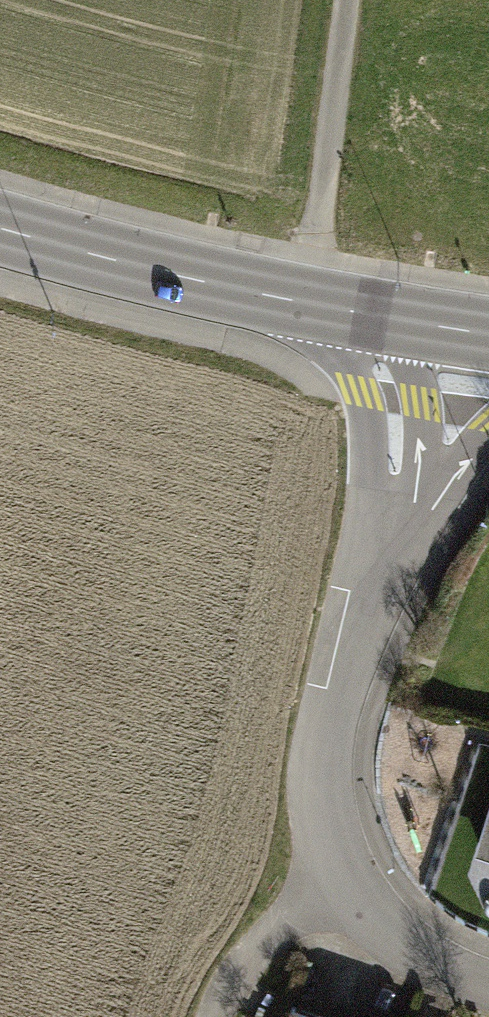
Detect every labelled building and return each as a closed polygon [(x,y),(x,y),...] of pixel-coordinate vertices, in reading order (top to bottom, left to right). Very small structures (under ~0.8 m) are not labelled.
[(313,1001),(308,1016),(366,1016),(313,1001)]
